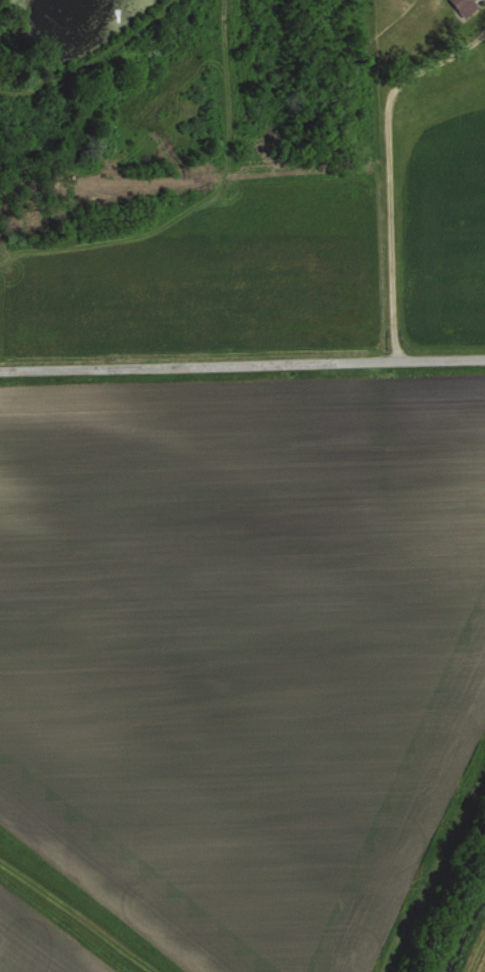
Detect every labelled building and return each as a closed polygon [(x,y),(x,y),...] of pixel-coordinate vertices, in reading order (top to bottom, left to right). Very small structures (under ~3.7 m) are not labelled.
[(464,20),(480,9),(476,3),(481,0),(450,0),(464,20)]
